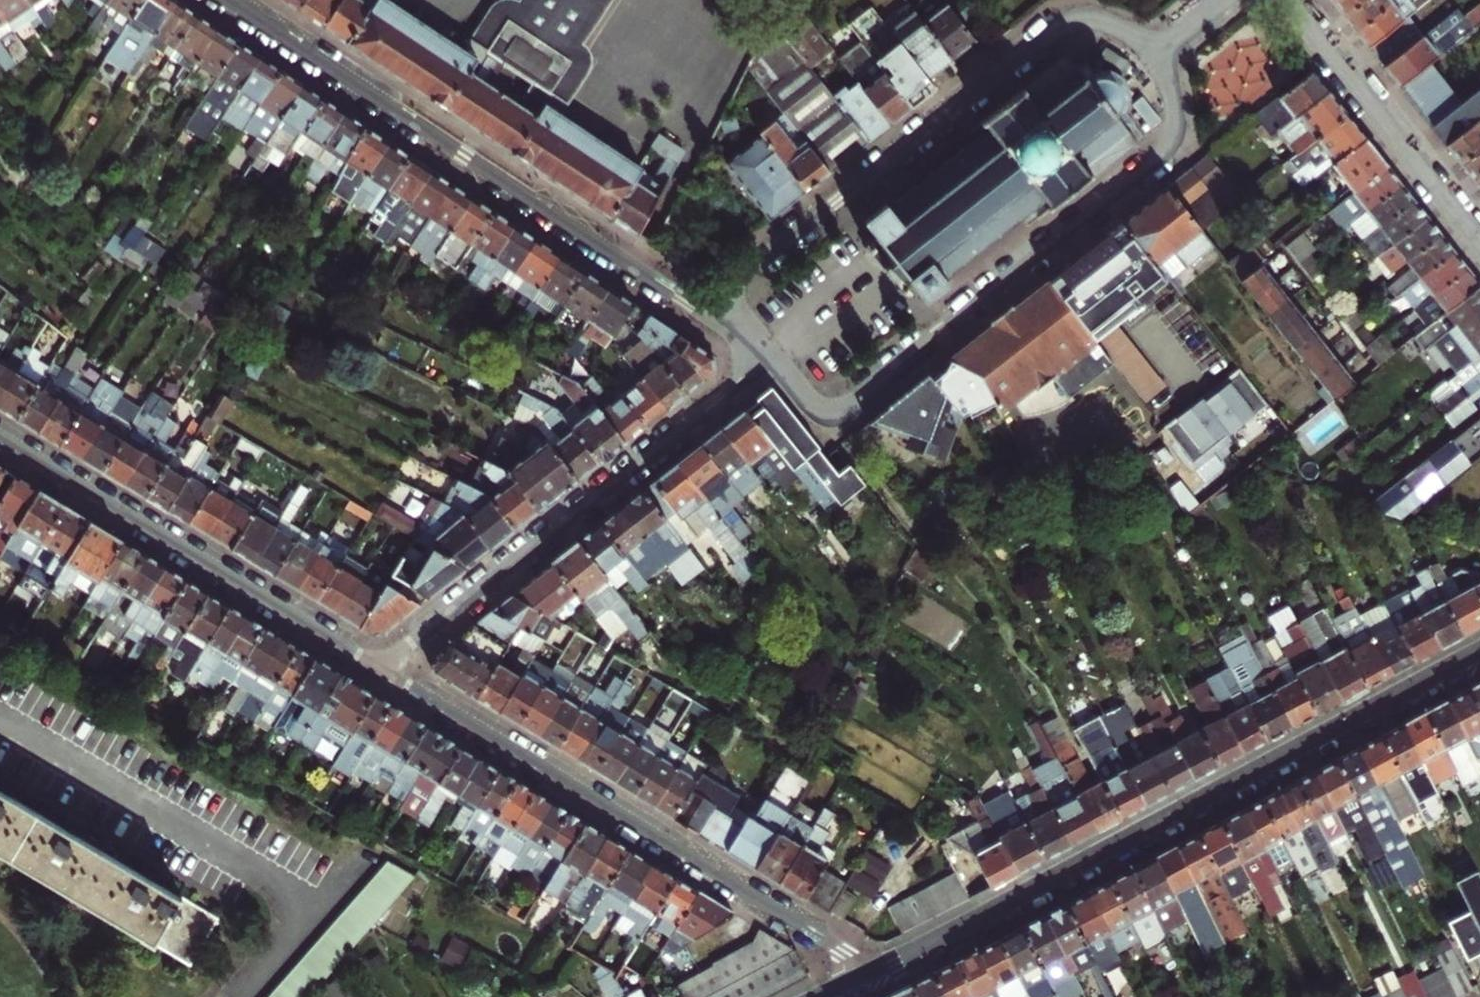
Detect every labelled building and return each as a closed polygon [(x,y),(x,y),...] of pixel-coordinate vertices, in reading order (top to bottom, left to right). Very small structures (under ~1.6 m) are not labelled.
[(6,22),(12,30),(26,19),(30,24),(40,19),(27,0),(0,0),(0,13),(6,22)] [(37,0),(27,0),(40,19),(55,40),(62,35),(51,21),(52,19),(43,7),(38,7),(34,2),(37,0)] [(141,0),(107,0),(96,17),(85,33),(93,38),(103,22),(120,33),(130,17),(141,0)] [(96,17),(107,0),(100,0),(98,3),(92,5),(87,12),(96,17)] [(176,2),(173,0),(141,0),(130,17),(120,33),(104,57),(129,73),(176,2)] [(286,2),(299,10),(306,0),(283,0),(286,2)] [(299,10),(311,19),(324,27),(342,0),(306,0),(299,10)] [(324,27),(336,35),(349,43),(372,8),(360,0),(361,0),(342,0),(324,27)] [(349,43),(393,73),(446,108),(485,50),(471,40),(464,51),(387,0),(377,0),(372,8),(349,43)] [(471,40),(485,50),(488,51),(508,21),(518,27),(536,0),(519,0),(517,4),(490,10),(471,40)] [(518,71),(564,0),(536,0),(518,27),(508,21),(488,51),(518,71)] [(592,0),(564,0),(518,71),(535,83),(549,92),(571,58),(563,53),(595,2),(592,0)] [(595,2),(563,53),(571,58),(549,92),(563,101),(566,103),(588,69),(582,41),(609,0),(592,0),(595,2)] [(837,100),(812,67),(833,50),(793,0),(780,0),(747,65),(805,140),(829,172),(844,160),(869,141),(837,100)] [(1365,0),(1332,0),(1337,6),(1345,16),(1365,0)] [(1357,31),(1392,4),(1389,0),(1365,0),(1345,16),(1351,24),(1357,31)] [(1370,47),(1408,17),(1413,13),(1405,3),(1409,0),(1397,0),(1392,4),(1357,31),(1364,40),(1370,47)] [(169,42),(176,47),(197,16),(190,11),(176,2),(129,73),(134,76),(147,57),(151,59),(158,49),(163,52),(169,42)] [(974,40),(954,14),(947,4),(923,23),(951,59),(966,46),(974,40)] [(1430,64),(1479,24),(1479,5),(1460,21),(1453,13),(1424,36),(1385,67),(1393,76),(1401,87),(1430,64)] [(923,23),(914,12),(891,31),(894,36),(876,50),(883,60),(889,57),(892,54),(913,82),(924,74),(927,78),(942,66),(951,59),(923,23)] [(197,16),(176,47),(184,52),(178,62),(183,65),(176,76),(180,78),(173,88),(178,91),(185,80),(219,30),(207,22),(197,16)] [(1385,67),(1424,36),(1408,17),(1370,47),(1377,57),(1385,67)] [(219,30),(185,80),(190,83),(194,76),(205,84),(201,90),(206,94),(239,44),(229,37),(219,30)] [(912,108),(860,41),(838,58),(858,83),(890,124),(899,118),(912,108)] [(206,140),(209,135),(260,58),(250,51),(239,44),(206,94),(185,126),(206,140)] [(488,51),(485,50),(446,108),(488,136),(524,160),(563,101),(549,92),(535,83),(524,100),(507,89),(518,71),(488,51)] [(886,203),(863,221),(873,233),(864,240),(868,245),(865,247),(899,292),(903,289),(907,294),(916,287),(925,299),(947,282),(944,278),(1032,210),(1038,217),(1135,142),(1125,129),(1132,123),(1124,113),(1127,109),(1128,105),(1129,100),(1129,93),(1127,88),(1126,85),(1123,81),(1120,78),(1117,75),(1113,73),(1109,72),(1105,71),(1101,71),(1097,71),(1092,72),(1084,62),(1078,67),(1068,55),(970,131),(977,139),(889,207),(886,203)] [(244,128),(281,72),(269,64),(260,58),(209,135),(230,149),(244,128)] [(1430,64),(1401,87),(1411,100),(1432,127),(1456,108),(1461,103),(1430,64)] [(259,151),(265,142),(302,86),(293,80),(281,72),(244,128),(255,135),(245,151),(255,157),(259,151)] [(1312,72),(1255,117),(1270,137),(1278,131),(1327,92),(1320,82),(1312,72)] [(858,83),(837,100),(869,141),(877,135),(890,124),(858,83)] [(295,141),(323,99),(314,94),(302,86),(265,142),(269,145),(272,141),(279,145),(286,135),(295,141)] [(1278,131),(1296,155),(1346,115),(1337,104),(1327,92),(1278,131)] [(332,105),(323,99),(295,141),(293,145),(305,153),(298,164),(302,166),(299,171),(296,169),(290,178),(298,183),(303,175),(344,113),(332,105)] [(642,170),(637,166),(559,114),(566,103),(563,101),(524,160),(565,186),(611,217),(634,182),(642,170)] [(1447,145),(1471,126),(1456,108),(1432,127),(1440,136),(1447,145)] [(747,116),(762,136),(804,192),(816,182),(829,172),(805,140),(796,147),(775,120),(768,125),(755,109),(747,116)] [(341,173),(366,128),(357,122),(344,113),(303,175),(298,183),(292,191),(292,192),(299,197),(311,180),(308,179),(311,174),(315,176),(322,166),(339,177),(341,173)] [(1346,115),(1296,155),(1288,161),(1307,185),(1332,165),(1365,139),(1356,128),(1346,115)] [(1462,165),(1479,151),(1479,119),(1471,126),(1447,145),(1454,155),(1462,165)] [(379,136),(366,128),(341,173),(352,180),(335,208),(343,214),(351,202),(388,143),(379,136)] [(658,134),(649,147),(664,157),(646,190),(634,182),(611,217),(625,226),(639,235),(683,151),(658,134)] [(804,192),(762,136),(726,164),(768,220),(787,205),(804,192)] [(1375,153),(1365,139),(1332,165),(1350,189),(1351,190),(1353,192),(1386,167),(1385,164),(1375,153)] [(286,156),(269,145),(265,142),(259,151),(280,165),(286,156)] [(383,185),(389,189),(410,157),(400,151),(388,143),(351,202),(359,207),(369,192),(375,197),(383,185)] [(1479,176),(1479,151),(1462,165),(1469,173),(1475,180),(1479,176)] [(1190,169),(1207,191),(1224,212),(1241,199),(1207,155),(1190,169)] [(385,240),(431,171),(420,164),(410,157),(389,189),(395,193),(385,210),(392,215),(379,236),(385,240)] [(1349,226),(1401,185),(1393,175),(1386,167),(1353,192),(1325,214),(1340,232),(1349,226)] [(1184,209),(1207,191),(1190,169),(1167,187),(1184,209)] [(412,243),(415,238),(451,184),(441,178),(431,171),(385,240),(384,241),(392,246),(399,234),(412,243)] [(298,183),(290,178),(285,186),(292,191),(298,183)] [(441,246),(472,198),(461,191),(451,184),(415,238),(428,246),(422,261),(428,266),(441,246)] [(1407,193),(1401,185),(1349,226),(1362,242),(1365,239),(1414,201),(1407,193)] [(292,191),(285,186),(279,195),(287,200),(292,192),(292,191)] [(1212,245),(1184,209),(1167,187),(1115,227),(1157,282),(1159,280),(1162,283),(1164,282),(1168,279),(1165,276),(1181,263),(1184,268),(1212,245)] [(484,206),(472,198),(441,246),(449,251),(452,248),(457,251),(465,240),(472,245),(494,213),(484,206)] [(1374,260),(1378,256),(1427,218),(1419,208),(1414,201),(1365,239),(1375,252),(1370,255),(1374,260)] [(107,232),(115,219),(105,213),(96,225),(107,232)] [(467,279),(476,285),(514,226),(505,220),(494,213),(472,245),(479,249),(472,261),(477,264),(467,279)] [(1383,272),(1386,276),(1405,261),(1440,234),(1434,226),(1427,218),(1378,256),(1387,268),(1383,272)] [(514,226),(476,285),(497,298),(507,284),(536,241),(525,233),(514,226)] [(1157,282),(1115,227),(1073,260),(1046,280),(1093,340),(1166,283),(1164,282),(1162,283),(1159,280),(1157,282)] [(1312,253),(1315,251),(1300,233),(1285,245),(1299,262),(1312,253)] [(1401,293),(1453,251),(1448,245),(1440,234),(1405,261),(1411,268),(1390,286),(1398,295),(1401,293)] [(142,236),(133,250),(150,261),(155,265),(164,251),(142,236)] [(465,240),(457,251),(465,256),(472,245),(465,240)] [(521,315),(560,256),(547,247),(536,241),(507,284),(523,294),(509,316),(517,321),(521,315)] [(1264,262),(1247,241),(1238,248),(1241,252),(1227,264),(1241,282),(1261,265),(1264,263),(1264,262)] [(133,250),(127,247),(119,259),(141,273),(150,261),(133,250)] [(1459,258),(1453,251),(1401,293),(1414,310),(1467,269),(1459,258)] [(1312,253),(1299,262),(1300,263),(1312,279),(1325,269),(1312,253)] [(573,265),(560,256),(521,315),(529,320),(540,302),(540,297),(543,291),(563,304),(584,272),(573,265)] [(1254,299),(1275,283),(1268,274),(1261,265),(1241,282),(1254,299)] [(1325,269),(1312,279),(1325,296),(1339,287),(1325,269)] [(1428,327),(1479,286),(1479,285),(1473,276),(1467,269),(1414,310),(1428,327)] [(584,272),(563,304),(559,310),(552,321),(576,337),(608,288),(596,280),(584,272)] [(1000,317),(991,323),(947,358),(980,375),(981,377),(1000,413),(1017,401),(1033,388),(1035,390),(1051,378),(1067,398),(1072,395),(1112,364),(1093,340),(1046,280),(1000,317)] [(1345,282),(1339,287),(1343,291),(1348,287),(1345,282)] [(1267,316),(1288,299),(1280,290),(1275,283),(1254,299),(1267,316)] [(85,309),(97,292),(89,285),(78,302),(85,309)] [(1428,327),(1414,337),(1424,349),(1433,342),(1457,373),(1479,355),(1479,286),(1428,327)] [(621,325),(634,305),(622,297),(608,288),(576,337),(575,338),(584,343),(592,332),(607,342),(608,339),(609,339),(613,338),(621,325)] [(543,291),(540,297),(559,310),(563,304),(543,291)] [(1288,299),(1267,316),(1280,332),(1301,316),(1294,308),(1288,299)] [(1355,302),(1339,314),(1352,331),(1368,318),(1355,302)] [(675,332),(634,305),(621,325),(640,337),(646,345),(655,338),(685,357),(702,380),(713,371),(713,357),(675,332)] [(1294,349),(1314,333),(1307,324),(1301,316),(1280,332),(1294,349)] [(1352,331),(1366,348),(1383,334),(1369,317),(1368,318),(1352,331)] [(45,323),(39,333),(59,349),(65,339),(45,323)] [(1307,366),(1328,350),(1320,341),(1314,333),(1294,349),(1307,366)] [(1373,357),(1379,365),(1396,351),(1383,334),(1366,348),(1373,357)] [(646,345),(652,352),(684,393),(696,385),(702,380),(685,357),(655,338),(646,345)] [(620,354),(609,339),(608,339),(607,342),(603,347),(613,361),(621,355),(620,354)] [(28,353),(29,350),(25,347),(21,353),(15,349),(6,364),(0,361),(0,399),(28,353)] [(58,380),(45,373),(17,420),(27,427),(38,433),(72,378),(86,354),(78,347),(58,380)] [(684,393),(652,352),(640,362),(628,348),(620,354),(621,355),(664,409),(675,401),(684,393)] [(253,350),(242,372),(257,380),(268,357),(253,350)] [(1335,359),(1328,350),(1307,366),(1320,383),(1341,367),(1335,359)] [(45,373),(29,362),(33,356),(28,353),(0,399),(0,410),(8,415),(17,420),(45,373)] [(613,361),(625,375),(619,380),(627,391),(621,395),(645,425),(654,417),(664,409),(621,355),(613,361)] [(1457,373),(1445,382),(1453,392),(1436,405),(1444,415),(1479,387),(1479,355),(1457,373)] [(1373,357),(1365,362),(1372,370),(1379,365),(1373,357)] [(645,425),(621,395),(616,399),(607,387),(603,390),(592,377),(590,378),(546,358),(542,366),(553,371),(576,382),(623,442),(636,431),(645,425)] [(947,358),(927,374),(949,401),(981,377),(980,375),(947,358)] [(1323,387),(1333,400),(1354,384),(1347,375),(1341,367),(1320,383),(1323,387)] [(1170,438),(1191,463),(1266,405),(1238,370),(1162,429),(1170,438)] [(610,452),(623,442),(576,382),(553,371),(551,377),(559,381),(558,383),(559,385),(573,402),(560,413),(598,462),(610,452)] [(866,421),(894,431),(926,443),(924,449),(944,457),(959,414),(949,401),(927,374),(901,394),(878,412),(866,421)] [(88,399),(59,446),(70,453),(81,459),(119,397),(127,385),(115,377),(101,401),(91,394),(88,399)] [(50,440),(59,446),(88,399),(72,389),(76,381),(72,378),(38,433),(50,440)] [(1033,388),(1017,401),(1027,415),(1039,414),(1048,413),(1059,409),(1075,399),(1072,395),(1067,398),(1051,378),(1035,390),(1033,388)] [(523,394),(535,400),(541,388),(521,384),(518,391),(523,394)] [(1333,400),(1323,387),(1316,393),(1326,406),(1333,400)] [(1444,415),(1456,430),(1479,412),(1479,414),(1479,387),(1444,415)] [(771,388),(744,410),(771,445),(819,506),(831,497),(836,503),(862,482),(848,464),(833,476),(814,449),(816,448),(805,433),(771,388)] [(153,390),(140,410),(102,472),(113,479),(124,485),(166,417),(175,404),(153,390)] [(598,462),(560,413),(557,410),(535,400),(523,394),(513,417),(535,427),(577,479),(588,470),(598,462)] [(102,472),(140,410),(119,397),(81,459),(93,466),(102,472)] [(721,428),(781,504),(785,500),(781,495),(784,486),(774,474),(775,467),(763,452),(771,445),(744,410),(733,418),(721,428)] [(577,479),(535,427),(513,417),(510,415),(487,462),(506,471),(537,511),(558,494),(577,479)] [(192,437),(207,445),(215,432),(236,444),(240,436),(205,416),(198,427),(192,437)] [(173,423),(166,417),(124,485),(135,492),(146,498),(175,450),(158,439),(162,432),(166,434),(173,423)] [(1400,519),(1422,501),(1423,502),(1479,458),(1479,418),(1378,499),(1368,507),(1400,519)] [(181,428),(186,432),(192,437),(198,427),(187,419),(181,428)] [(699,445),(723,476),(739,463),(742,468),(736,472),(750,490),(753,487),(772,510),(781,504),(721,428),(711,436),(699,445)] [(175,450),(146,498),(156,505),(167,511),(204,450),(207,445),(192,437),(186,432),(175,450)] [(235,476),(244,481),(262,449),(253,444),(235,476)] [(687,455),(677,463),(731,532),(744,521),(732,506),(741,499),(723,476),(699,445),(687,455)] [(204,450),(167,511),(179,518),(189,524),(210,490),(219,473),(205,465),(211,454),(204,450)] [(254,492),(263,497),(284,462),(275,456),(254,492)] [(526,519),(537,511),(506,471),(487,462),(479,458),(467,486),(485,494),(513,530),(526,519)] [(285,511),(295,493),(306,475),(284,462),(263,497),(285,511)] [(642,491),(663,518),(674,509),(693,534),(705,525),(739,567),(751,557),(731,532),(677,463),(659,477),(642,491)] [(15,478),(0,468),(0,503),(15,478)] [(513,530),(485,494),(467,486),(437,471),(433,481),(451,489),(453,486),(458,490),(456,492),(477,508),(465,518),(490,548),(500,540),(513,530)] [(38,492),(28,485),(15,478),(0,503),(0,517),(8,522),(0,529),(0,555),(5,546),(38,492)] [(989,484),(980,489),(986,501),(995,496),(989,484)] [(201,532),(209,536),(215,525),(223,521),(233,505),(231,504),(235,497),(231,495),(227,501),(210,490),(189,524),(201,532)] [(1355,503),(1368,507),(1378,499),(1371,490),(1355,503)] [(666,539),(674,532),(663,518),(642,491),(632,499),(621,508),(663,561),(669,556),(666,553),(673,548),(666,539)] [(20,555),(32,561),(65,507),(52,500),(38,492),(5,546),(20,555)] [(232,550),(252,515),(258,505),(237,492),(235,497),(231,504),(233,505),(223,521),(215,525),(209,536),(219,542),(232,550)] [(259,550),(251,562),(263,569),(275,576),(301,532),(288,524),(303,498),(295,493),(285,511),(278,523),(274,530),(276,531),(267,547),(259,550)] [(371,513),(349,500),(342,512),(364,525),(365,523),(371,513)] [(478,558),(490,548),(465,518),(461,513),(435,500),(429,513),(444,520),(418,541),(465,568),(478,558)] [(50,588),(59,574),(90,523),(85,520),(78,516),(68,509),(65,507),(32,561),(24,574),(41,585),(31,601),(39,606),(50,588)] [(672,572),(663,561),(621,508),(608,519),(600,525),(631,565),(641,558),(648,567),(654,562),(665,577),(672,572)] [(393,526),(371,513),(365,523),(386,537),(393,526)] [(270,526),(252,515),(232,550),(241,556),(251,562),(259,550),(267,547),(276,531),(274,530),(278,523),(274,520),(270,526)] [(82,572),(99,581),(122,542),(108,534),(90,523),(59,574),(70,582),(71,580),(76,582),(82,572)] [(587,535),(578,543),(613,588),(625,578),(637,594),(647,585),(631,565),(600,525),(587,535)] [(319,557),(317,556),(323,545),(301,532),(275,576),(287,584),(294,588),(300,578),(310,573),(319,557)] [(415,538),(404,532),(382,570),(392,577),(392,576),(415,538)] [(446,583),(465,568),(418,541),(415,538),(392,576),(403,582),(428,597),(446,583)] [(99,581),(91,594),(90,595),(106,604),(99,615),(105,618),(144,555),(133,549),(122,542),(99,581)] [(613,588),(578,543),(565,552),(552,563),(575,593),(594,617),(606,606),(611,607),(637,640),(648,631),(613,588)] [(318,602),(339,568),(344,558),(323,545),(317,556),(319,557),(310,573),(300,578),(294,588),(307,595),(318,602)] [(156,562),(144,555),(105,618),(85,650),(84,653),(93,658),(113,627),(113,626),(111,622),(117,612),(133,621),(165,568),(156,562)] [(512,595),(550,617),(562,608),(560,605),(575,593),(552,563),(534,578),(512,595)] [(1475,585),(1469,574),(1461,570),(1446,579),(1438,564),(1427,567),(1464,636),(1479,627),(1479,582),(1475,585)] [(1421,585),(1408,592),(1420,613),(1418,614),(1428,631),(1432,630),(1441,648),(1454,641),(1464,636),(1427,567),(1415,574),(1421,585)] [(178,576),(165,568),(133,621),(148,630),(142,640),(138,641),(129,656),(137,661),(163,619),(186,581),(178,576)] [(339,568),(318,602),(329,609),(338,614),(345,602),(353,600),(362,583),(361,582),(364,575),(360,573),(357,578),(339,568)] [(361,628),(388,583),(367,571),(364,575),(361,582),(362,583),(353,600),(345,602),(338,614),(349,621),(361,628)] [(59,574),(50,588),(62,595),(70,582),(59,574)] [(398,590),(403,582),(392,576),(392,577),(388,583),(361,628),(369,633),(372,635),(384,633),(420,604),(398,590)] [(173,652),(178,643),(208,594),(199,589),(186,581),(163,619),(172,624),(161,641),(168,645),(156,665),(163,668),(173,652)] [(428,597),(403,582),(398,590),(420,604),(428,597)] [(1328,617),(1340,640),(1366,688),(1380,680),(1393,674),(1383,656),(1379,657),(1370,640),(1371,639),(1358,615),(1341,584),(1332,589),(1344,609),(1328,617)] [(1420,613),(1408,592),(1407,590),(1383,603),(1414,662),(1429,654),(1441,648),(1432,630),(1428,631),(1418,614),(1420,613)] [(208,594),(178,643),(188,650),(183,659),(173,675),(184,682),(188,675),(229,607),(221,602),(208,594)] [(83,607),(99,615),(106,604),(90,595),(83,607)] [(561,625),(550,617),(512,595),(500,604),(492,611),(519,627),(543,641),(552,626),(558,630),(561,625)] [(1341,701),(1297,618),(1288,601),(1265,616),(1298,678),(1317,714),(1330,707),(1341,701)] [(1404,668),(1414,662),(1383,603),(1373,608),(1358,615),(1371,639),(1370,640),(1379,657),(1383,656),(1393,674),(1404,668)] [(188,675),(205,685),(247,617),(238,612),(229,607),(188,675)] [(519,627),(492,611),(473,626),(507,647),(513,636),(519,627)] [(125,633),(133,621),(117,612),(111,622),(113,626),(113,627),(125,634),(125,633)] [(1366,688),(1340,640),(1328,617),(1326,614),(1314,621),(1309,612),(1297,618),(1341,701),(1357,693),(1366,688)] [(230,681),(263,628),(255,623),(247,617),(205,685),(213,690),(222,676),(230,681)] [(20,638),(25,643),(38,623),(32,619),(20,638)] [(148,630),(133,621),(125,633),(138,641),(142,640),(148,630)] [(1317,714),(1298,678),(1285,685),(1261,639),(1255,642),(1246,624),(1239,628),(1245,640),(1273,692),(1271,693),(1281,710),(1284,708),(1294,727),(1308,719),(1317,714)] [(453,684),(476,698),(497,664),(507,647),(473,626),(432,658),(434,673),(453,684)] [(543,641),(519,627),(513,636),(532,648),(528,653),(533,656),(543,641)] [(242,702),(248,692),(281,638),(272,633),(263,628),(230,681),(242,689),(237,699),(242,702)] [(574,632),(567,628),(555,648),(562,652),(569,641),(574,632)] [(574,632),(569,641),(588,653),(594,644),(574,632)] [(51,658),(73,671),(81,657),(84,653),(85,650),(64,638),(51,658)] [(249,718),(254,721),(298,649),(290,644),(281,638),(248,692),(260,699),(249,718)] [(1237,684),(1267,741),(1281,733),(1294,727),(1284,708),(1281,710),(1271,693),(1273,692),(1245,640),(1221,653),(1237,684)] [(178,643),(173,652),(183,659),(188,650),(178,643)] [(594,644),(588,653),(608,664),(613,655),(604,650),(594,644)] [(1212,647),(1198,654),(1205,668),(1218,661),(1212,647)] [(274,726),(315,659),(306,654),(298,649),(254,721),(250,728),(254,731),(262,719),(274,726)] [(90,662),(93,658),(84,653),(81,657),(90,662)] [(613,700),(633,667),(613,655),(608,664),(603,672),(613,679),(603,694),(613,700)] [(328,667),(315,659),(274,726),(274,727),(300,743),(326,700),(337,706),(342,696),(332,690),(341,675),(328,667)] [(520,678),(499,713),(510,719),(518,724),(550,671),(551,670),(532,659),(520,678)] [(488,706),(499,713),(520,678),(497,664),(476,698),(488,706)] [(619,708),(641,672),(633,667),(613,700),(611,703),(619,708)] [(570,683),(550,671),(518,724),(528,730),(538,736),(570,683)] [(1267,741),(1237,684),(1230,687),(1222,672),(1205,681),(1243,753),(1255,747),(1267,741)] [(345,747),(376,696),(360,687),(341,675),(332,690),(342,696),(337,706),(326,700),(300,743),(313,750),(323,733),(345,747)] [(557,748),(589,695),(593,688),(574,676),(570,683),(538,736),(549,743),(557,748)] [(1233,759),(1243,753),(1205,681),(1190,689),(1205,718),(1210,720),(1213,718),(1215,722),(1199,730),(1218,767),(1233,759)] [(1471,689),(1479,708),(1479,684),(1471,689)] [(145,697),(122,685),(117,695),(139,707),(142,701),(145,697)] [(672,689),(652,722),(663,728),(683,696),(672,689)] [(1471,689),(1460,695),(1448,701),(1478,760),(1479,759),(1479,708),(1471,689)] [(1135,727),(1150,756),(1169,793),(1182,786),(1194,780),(1152,700),(1149,693),(1140,698),(1151,719),(1135,727)] [(576,760),(609,707),(589,695),(557,748),(569,755),(576,760)] [(1218,767),(1199,730),(1190,735),(1181,718),(1174,721),(1161,695),(1152,700),(1194,780),(1207,772),(1218,767)] [(350,767),(354,770),(393,707),(385,702),(376,696),(345,747),(336,762),(349,769),(350,767)] [(242,702),(237,699),(228,713),(233,716),(241,704),(242,702)] [(139,707),(145,710),(148,704),(142,701),(139,707)] [(691,701),(687,709),(706,720),(711,713),(691,701)] [(1438,707),(1426,713),(1457,773),(1479,762),(1478,760),(1448,701),(1438,707)] [(248,709),(241,704),(233,716),(233,717),(240,722),(248,709)] [(371,780),(409,717),(401,712),(393,707),(354,770),(358,772),(357,774),(369,782),(371,780)] [(585,765),(595,771),(628,718),(609,707),(576,760),(585,765)] [(1169,793),(1150,756),(1140,761),(1113,709),(1098,716),(1145,806),(1156,800),(1169,793)] [(628,718),(595,771),(606,778),(615,783),(647,730),(651,724),(631,712),(628,718)] [(711,713),(706,720),(725,732),(730,724),(711,713)] [(1457,773),(1426,713),(1415,719),(1404,725),(1435,785),(1457,773)] [(1135,811),(1145,806),(1098,716),(1083,725),(1095,748),(1086,751),(1102,781),(1121,818),(1135,811)] [(383,773),(394,780),(426,727),(418,722),(409,717),(371,780),(377,783),(383,773)] [(1055,719),(1041,727),(1097,831),(1110,824),(1121,818),(1102,781),(1092,786),(1055,719)] [(1040,787),(1071,845),(1086,837),(1097,831),(1041,727),(1038,721),(1030,725),(1052,768),(1034,777),(1040,787)] [(725,732),(713,751),(723,756),(739,729),(730,724),(725,732)] [(1424,794),(1436,788),(1435,785),(1404,725),(1394,730),(1382,736),(1407,787),(1411,794),(1413,800),(1428,829),(1439,823),(1429,803),(1424,794)] [(395,816),(443,737),(435,733),(426,727),(394,780),(386,792),(398,799),(385,822),(390,825),(395,816)] [(634,795),(667,742),(647,730),(615,783),(624,789),(634,795)] [(1360,748),(1385,799),(1407,787),(1382,736),(1370,742),(1360,748)] [(453,743),(443,737),(395,816),(403,819),(410,807),(421,813),(460,748),(453,743)] [(686,753),(667,742),(634,795),(642,800),(653,806),(686,753)] [(460,748),(421,813),(413,826),(420,831),(424,824),(429,827),(448,795),(443,792),(445,788),(458,795),(480,760),(470,754),(460,748)] [(1349,754),(1338,760),(1384,853),(1396,878),(1418,866),(1391,812),(1385,799),(1360,748),(1349,754)] [(673,818),(700,774),(705,765),(686,753),(653,806),(662,812),(673,818)] [(805,787),(820,762),(810,755),(795,781),(805,787)] [(480,760),(458,795),(471,803),(469,807),(463,804),(451,825),(462,832),(466,825),(499,771),(491,767),(480,760)] [(1384,853),(1338,760),(1326,766),(1315,771),(1340,821),(1342,825),(1346,833),(1355,828),(1371,860),(1384,853)] [(731,808),(737,796),(718,784),(720,783),(723,782),(724,780),(725,777),(725,774),(725,771),(723,769),(721,767),(718,766),(715,766),(713,767),(710,768),(708,770),(707,773),(707,775),(707,778),(700,774),(673,818),(698,833),(727,851),(742,826),(748,817),(731,808)] [(472,842),(477,845),(516,782),(509,777),(499,771),(466,825),(478,832),(472,842)] [(1328,827),(1340,821),(1315,771),(1306,776),(1297,781),(1330,848),(1337,845),(1330,832),(1328,827)] [(386,792),(394,780),(383,773),(377,783),(375,785),(386,792)] [(154,945),(153,946),(189,967),(217,919),(155,883),(160,873),(147,866),(142,876),(76,837),(83,827),(69,819),(63,830),(10,797),(16,787),(2,780),(0,784),(0,854),(154,945)] [(1330,848),(1297,781),(1290,785),(1280,790),(1304,839),(1316,833),(1318,837),(1317,845),(1328,865),(1337,861),(1330,848)] [(516,782),(477,845),(483,849),(489,839),(500,846),(533,792),(525,787),(516,782)] [(1059,852),(1071,845),(1040,787),(1025,795),(1036,816),(1024,823),(1044,860),(1059,852)] [(1391,812),(1408,803),(1405,797),(1411,794),(1407,787),(1385,799),(1391,812)] [(443,792),(448,795),(456,799),(458,795),(445,788),(443,792)] [(1424,794),(1429,803),(1441,797),(1436,788),(1424,794)] [(1008,879),(1018,874),(977,797),(966,790),(961,793),(977,822),(946,839),(948,840),(974,856),(991,888),(1008,879)] [(1304,839),(1280,790),(1272,795),(1263,800),(1294,863),(1314,905),(1332,896),(1306,844),(1304,839)] [(1044,860),(1024,823),(1015,806),(998,815),(996,811),(992,813),(985,801),(992,797),(988,791),(977,797),(1018,874),(1031,867),(1044,860)] [(518,856),(550,803),(542,798),(533,792),(500,846),(493,857),(511,867),(518,856)] [(1413,800),(1411,794),(1405,797),(1408,803),(1413,800)] [(471,803),(458,795),(456,799),(463,804),(469,807),(471,803)] [(1294,863),(1263,800),(1254,804),(1245,809),(1275,871),(1276,872),(1294,863)] [(524,874),(528,877),(567,813),(558,808),(550,803),(518,856),(530,864),(524,874)] [(914,819),(893,806),(886,817),(907,830),(914,819)] [(822,869),(828,861),(816,854),(829,833),(824,830),(834,813),(825,807),(812,828),(779,883),(792,891),(805,898),(822,869)] [(1275,871),(1245,809),(1234,815),(1221,822),(1254,887),(1260,901),(1269,919),(1282,912),(1264,876),(1275,871)] [(546,887),(585,824),(578,819),(567,813),(528,877),(546,887)] [(788,814),(771,843),(756,869),(765,874),(779,883),(812,828),(788,814)] [(1342,825),(1340,821),(1328,827),(1330,832),(1342,825)] [(1210,828),(1199,834),(1231,898),(1254,887),(1221,822),(1210,828)] [(575,887),(606,836),(596,830),(585,824),(546,887),(544,890),(556,897),(566,881),(575,887)] [(756,869),(771,843),(742,826),(727,851),(741,860),(756,869)] [(1306,844),(1318,837),(1316,833),(1304,839),(1306,844)] [(1177,846),(1225,942),(1247,930),(1231,898),(1199,834),(1188,839),(1177,846)] [(379,842),(397,852),(401,845),(384,835),(379,842)] [(588,918),(628,850),(618,844),(606,836),(575,887),(565,903),(561,909),(571,916),(575,910),(588,918)] [(939,845),(954,872),(968,897),(969,900),(991,888),(974,856),(948,840),(939,845)] [(872,841),(865,852),(888,865),(894,854),(872,841)] [(1165,852),(1155,858),(1181,911),(1203,955),(1226,944),(1225,942),(1177,846),(1165,852)] [(623,915),(653,865),(640,857),(628,850),(588,918),(569,949),(576,952),(598,916),(603,918),(610,907),(623,915)] [(865,852),(858,864),(880,877),(888,865),(865,852)] [(530,864),(518,856),(511,867),(524,874),(530,864)] [(1133,869),(1158,921),(1163,930),(1168,927),(1165,920),(1181,911),(1155,858),(1145,863),(1133,869)] [(268,996),(307,996),(414,876),(388,861),(268,996)] [(436,874),(454,884),(462,871),(444,861),(436,874)] [(873,890),(880,877),(858,864),(851,877),(873,890)] [(629,957),(639,940),(676,879),(665,873),(653,865),(623,915),(636,923),(628,934),(633,937),(623,953),(629,957)] [(810,902),(816,905),(834,876),(822,869),(805,898),(810,902)] [(1124,874),(1111,881),(1140,940),(1144,948),(1150,945),(1147,940),(1156,936),(1151,925),(1158,921),(1133,869),(1124,874)] [(1478,870),(1454,882),(1470,914),(1476,927),(1479,935),(1479,875),(1478,870)] [(954,872),(941,879),(954,904),(961,901),(968,897),(954,872)] [(828,912),(830,909),(843,889),(843,890),(846,884),(834,876),(816,905),(823,909),(828,912)] [(843,890),(856,898),(865,903),(873,890),(851,877),(846,884),(843,890)] [(676,879),(639,940),(661,953),(665,946),(670,938),(698,893),(690,888),(676,879)] [(941,879),(927,886),(941,911),(954,904),(941,879)] [(565,903),(575,887),(566,881),(556,897),(565,903)] [(1108,934),(1117,952),(1140,940),(1111,881),(1100,887),(1088,893),(1098,912),(1102,910),(1113,932),(1108,934)] [(927,886),(914,893),(927,918),(933,915),(941,911),(927,886)] [(830,909),(844,918),(856,898),(843,890),(843,889),(830,909)] [(489,903),(506,913),(512,903),(495,893),(489,903)] [(698,893),(670,938),(684,946),(686,945),(731,917),(732,914),(716,904),(698,893)] [(914,893),(900,899),(913,925),(927,918),(914,893)] [(1123,964),(1117,952),(1108,934),(1113,932),(1102,910),(1098,912),(1088,893),(1077,899),(1066,905),(1095,964),(1101,975),(1123,964)] [(856,898),(844,918),(856,925),(868,905),(865,903),(856,898)] [(913,925),(900,899),(887,906),(900,931),(913,925)] [(1043,916),(1073,976),(1095,964),(1066,905),(1056,910),(1043,916)] [(1447,925),(1466,963),(1476,958),(1479,956),(1479,935),(1476,927),(1470,914),(1447,925)] [(616,926),(628,934),(636,923),(623,915),(616,926)] [(1022,928),(1056,996),(1071,996),(1081,992),(1073,976),(1043,916),(1033,922),(1022,928)] [(1147,940),(1150,945),(1166,937),(1163,930),(1158,921),(1151,925),(1156,936),(1147,940)] [(1026,992),(1037,986),(1042,996),(1056,996),(1022,928),(1010,934),(1000,939),(1026,992)] [(766,966),(767,966),(781,959),(794,951),(759,930),(754,941),(753,942),(766,966)] [(684,946),(670,938),(665,946),(675,952),(684,946)] [(978,951),(1001,996),(1029,996),(1026,992),(1000,939),(990,945),(978,951)] [(1430,947),(1440,969),(1455,996),(1470,990),(1446,939),(1430,947)] [(766,966),(753,942),(739,950),(752,974),(753,973),(766,966)] [(752,974),(739,950),(725,957),(739,981),(741,980),(752,974)] [(808,977),(794,951),(781,959),(795,985),(808,977)] [(972,996),(1001,996),(978,951),(966,957),(956,963),(972,996)] [(739,981),(725,957),(712,964),(713,966),(726,988),(727,987),(739,981)] [(795,985),(781,959),(767,966),(782,992),(795,985)] [(956,963),(946,968),(934,974),(945,996),(972,996),(956,963)] [(633,979),(636,974),(624,965),(618,976),(611,972),(615,979),(626,996),(644,996),(633,979)] [(714,994),(726,988),(713,966),(701,973),(712,995),(714,994)] [(767,966),(766,966),(753,973),(766,996),(772,996),(782,992),(767,966)] [(1440,969),(1418,980),(1426,996),(1455,996),(1440,969)] [(701,973),(674,987),(679,996),(708,996),(712,995),(701,973)] [(741,980),(750,996),(766,996),(753,973),(752,974),(741,980)] [(934,974),(923,979),(911,986),(916,996),(945,996),(934,974)] [(341,978),(325,987),(331,996),(352,996),(341,978)] [(615,979),(602,987),(608,996),(626,996),(615,979)] [(741,980),(739,981),(727,987),(733,996),(750,996),(741,980)] [(911,986),(898,992),(887,996),(916,996),(911,986)] [(1026,992),(1029,996),(1042,996),(1037,986),(1026,992)] [(727,987),(726,988),(714,994),(716,996),(733,996),(727,987)]
